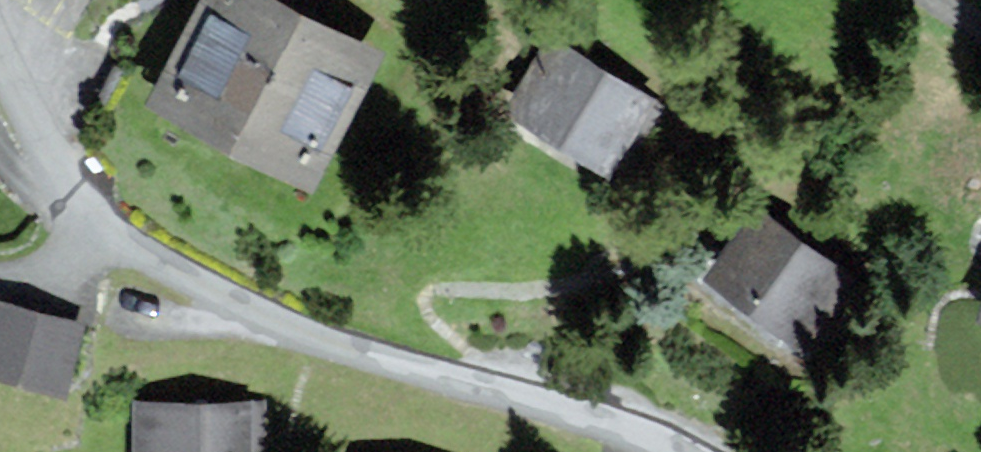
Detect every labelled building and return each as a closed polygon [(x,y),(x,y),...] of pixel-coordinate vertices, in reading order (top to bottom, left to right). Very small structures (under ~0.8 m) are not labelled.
[(271,0),(205,0),(153,102),(311,181),(376,53),(271,0)] [(660,109),(555,42),(511,110),(606,171),(632,130),(642,136),(660,109)] [(849,279),(758,213),(710,279),(801,345),(849,279)] [(0,305),(0,373),(61,391),(80,328),(0,305)] [(142,404),(142,451),(260,451),(261,406),(142,404)]
